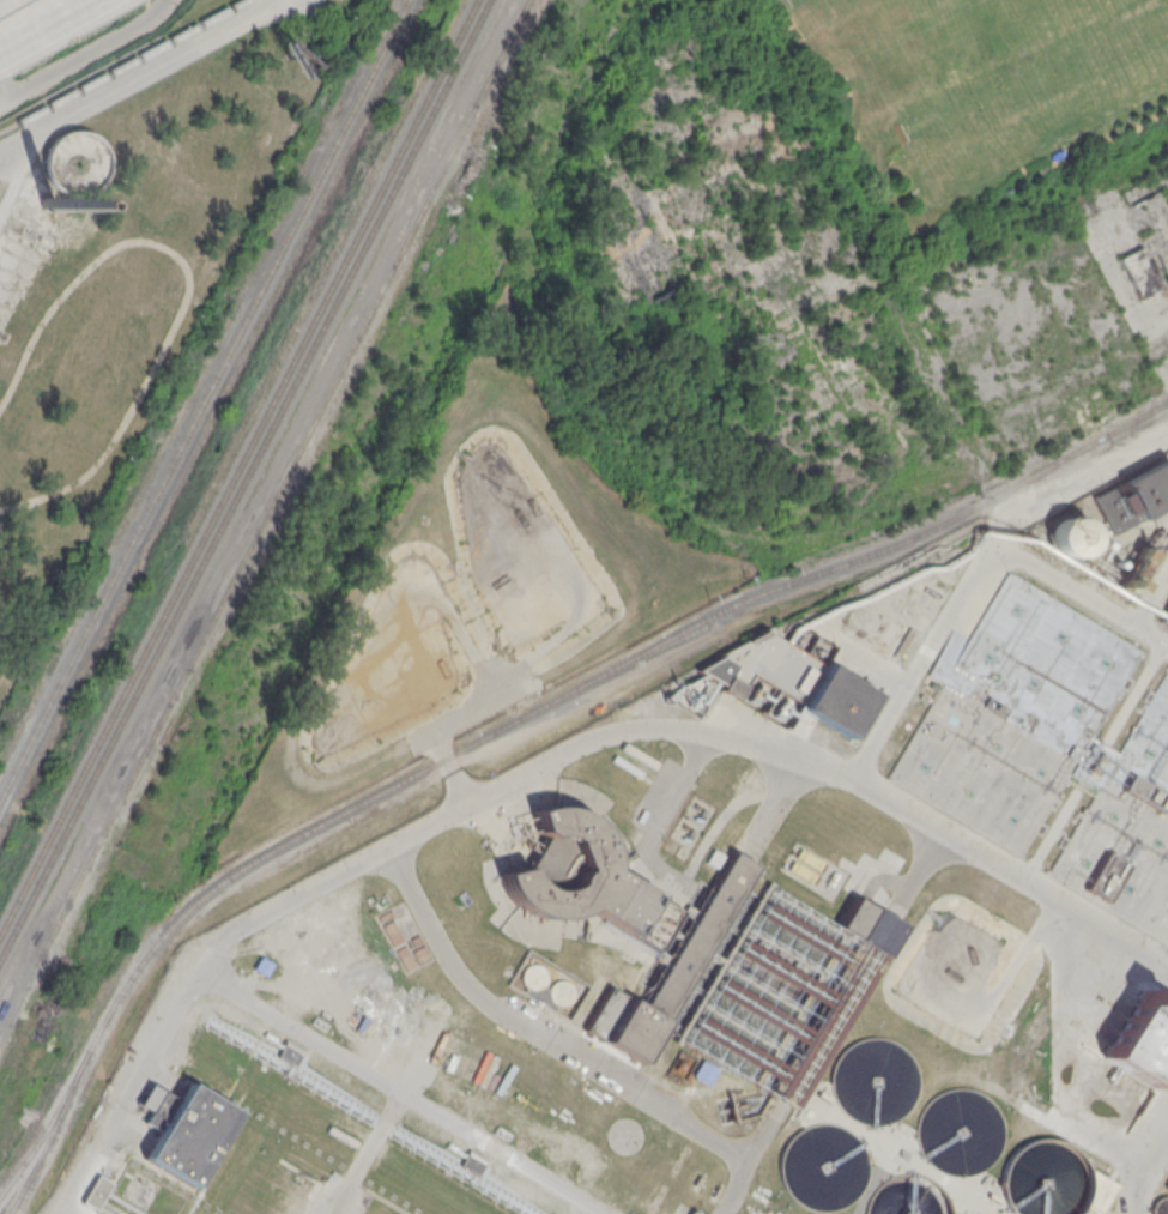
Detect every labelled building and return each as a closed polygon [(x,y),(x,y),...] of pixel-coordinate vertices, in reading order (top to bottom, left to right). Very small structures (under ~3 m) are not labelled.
[(61,191),(53,186),(47,177),(43,168),(43,158),(46,147),(52,139),(60,133),(71,129),(81,129),(91,134),(99,141),(105,151),(107,162),(104,173),(99,182),(91,189),(81,193),(72,193),(61,191)] [(37,205),(37,201),(38,199),(41,197),(43,194),(47,194),(49,194),(52,195),(54,198),(55,200),(56,203),(55,206),(54,209),(53,211),(49,212),(47,212),(43,212),(41,210),(38,207),(37,205)] [(1119,258),(1140,297),(1162,285),(1140,246),(1119,258)] [(1109,533),(1167,502),(1167,466),(1163,457),(1090,496),(1109,533)] [(1049,540),(1049,533),(1052,527),(1055,521),(1061,518),(1067,517),(1075,517),(1081,519),(1085,523),(1089,529),(1090,534),(1090,542),(1088,548),(1083,552),(1077,556),(1070,557),(1063,556),(1057,552),(1053,548),(1049,540)] [(1113,586),(1130,597),(1154,555),(1137,545),(1113,586)] [(1006,572),(1143,651),(1023,858),(885,779),(1006,572)] [(1157,616),(1167,622),(1167,598),(1157,616)] [(848,738),(799,709),(786,732),(718,691),(720,688),(691,671),(763,629),(783,641),(794,622),(834,645),(824,663),(875,693),(848,738)] [(1048,875),(1167,672),(1167,945),(1048,875)] [(620,740),(594,779),(633,805),(658,766),(620,740)] [(637,1067),(581,1032),(607,991),(627,1003),(656,954),(583,911),(575,917),(561,922),(545,923),(532,919),(521,916),(513,908),(504,899),(500,889),(495,877),(521,870),(524,871),(543,840),(533,833),(527,814),(546,810),(567,811),(587,822),(598,832),(604,844),(606,862),(607,872),(689,920),(731,853),(756,869),(637,1067)] [(787,870),(813,885),(825,862),(799,848),(787,870)] [(572,1020),(586,982),(524,959),(514,986),(539,995),(535,1005),(572,1020)] [(256,969),(266,974),(270,965),(261,960),(256,969)] [(1148,1081),(1167,1046),(1167,1010),(1140,993),(1105,1055),(1148,1081)] [(841,1111),(833,1099),(829,1086),(829,1073),(835,1058),(845,1046),(858,1039),(873,1037),(888,1039),(901,1046),(910,1058),(916,1073),(916,1087),(912,1101),(903,1113),(891,1121),(878,1124),(865,1124),(852,1119),(841,1111)] [(277,1055),(296,1065),(303,1053),(285,1041),(277,1055)] [(186,1085),(236,1116),(190,1191),(141,1161),(158,1134),(144,1124),(162,1093),(176,1101),(186,1085)] [(926,1162),(919,1152),(915,1138),(915,1124),(921,1110),(931,1099),(944,1092),(958,1088),(974,1092),(987,1099),(997,1110),(1001,1124),(1003,1140),(998,1154),(990,1165),(978,1173),(964,1177),(950,1176),(937,1172),(926,1162)] [(788,1198),(781,1186),(777,1173),(777,1160),(783,1146),(793,1134),(806,1127),(821,1124),(836,1127),(849,1134),(859,1146),(864,1160),(865,1174),(860,1189),(852,1200),(840,1208),(827,1212),(812,1212),(799,1207),(788,1198)] [(1082,1204),(1074,1213),(1012,1213),(1011,1213),(1004,1202),(999,1189),(1000,1174),(1005,1160),(1016,1149),(1029,1142),(1043,1138),(1058,1142),(1071,1149),(1082,1160),(1087,1174),(1087,1190),(1082,1204)] [(951,1208),(951,1213),(864,1213),(864,1207),(870,1194),(879,1182),(892,1174),(907,1172),(922,1174),(936,1182),(945,1194),(951,1208)] [(80,1202),(95,1212),(113,1183),(97,1173),(80,1202)] [(1152,1213),(1167,1213),(1167,1175),(1152,1213)] [(1084,1210),(1087,1206),(1079,1202),(1073,1213),(1091,1213),(1084,1210)]
